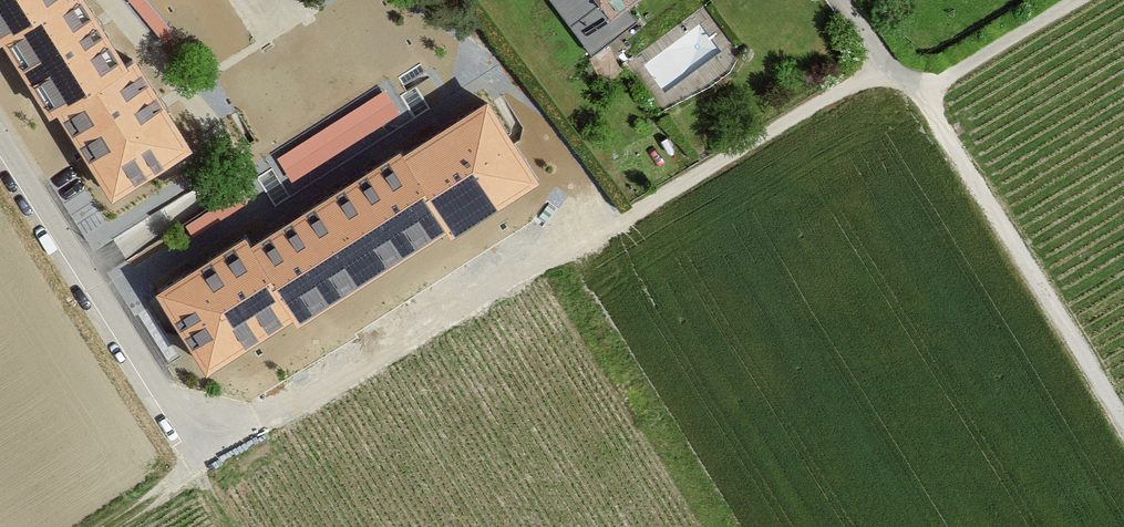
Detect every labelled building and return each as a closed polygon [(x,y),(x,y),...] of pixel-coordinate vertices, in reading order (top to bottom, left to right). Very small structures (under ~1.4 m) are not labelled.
[(116,194),(190,149),(138,65),(128,70),(85,0),(74,0),(0,0),(0,43),(9,38),(55,113),(64,108),(116,194)] [(617,19),(642,0),(602,0),(617,19)] [(248,241),(165,294),(212,369),(299,315),(305,324),(541,177),(494,103),(407,157),(405,154),(253,249),(248,241)]
